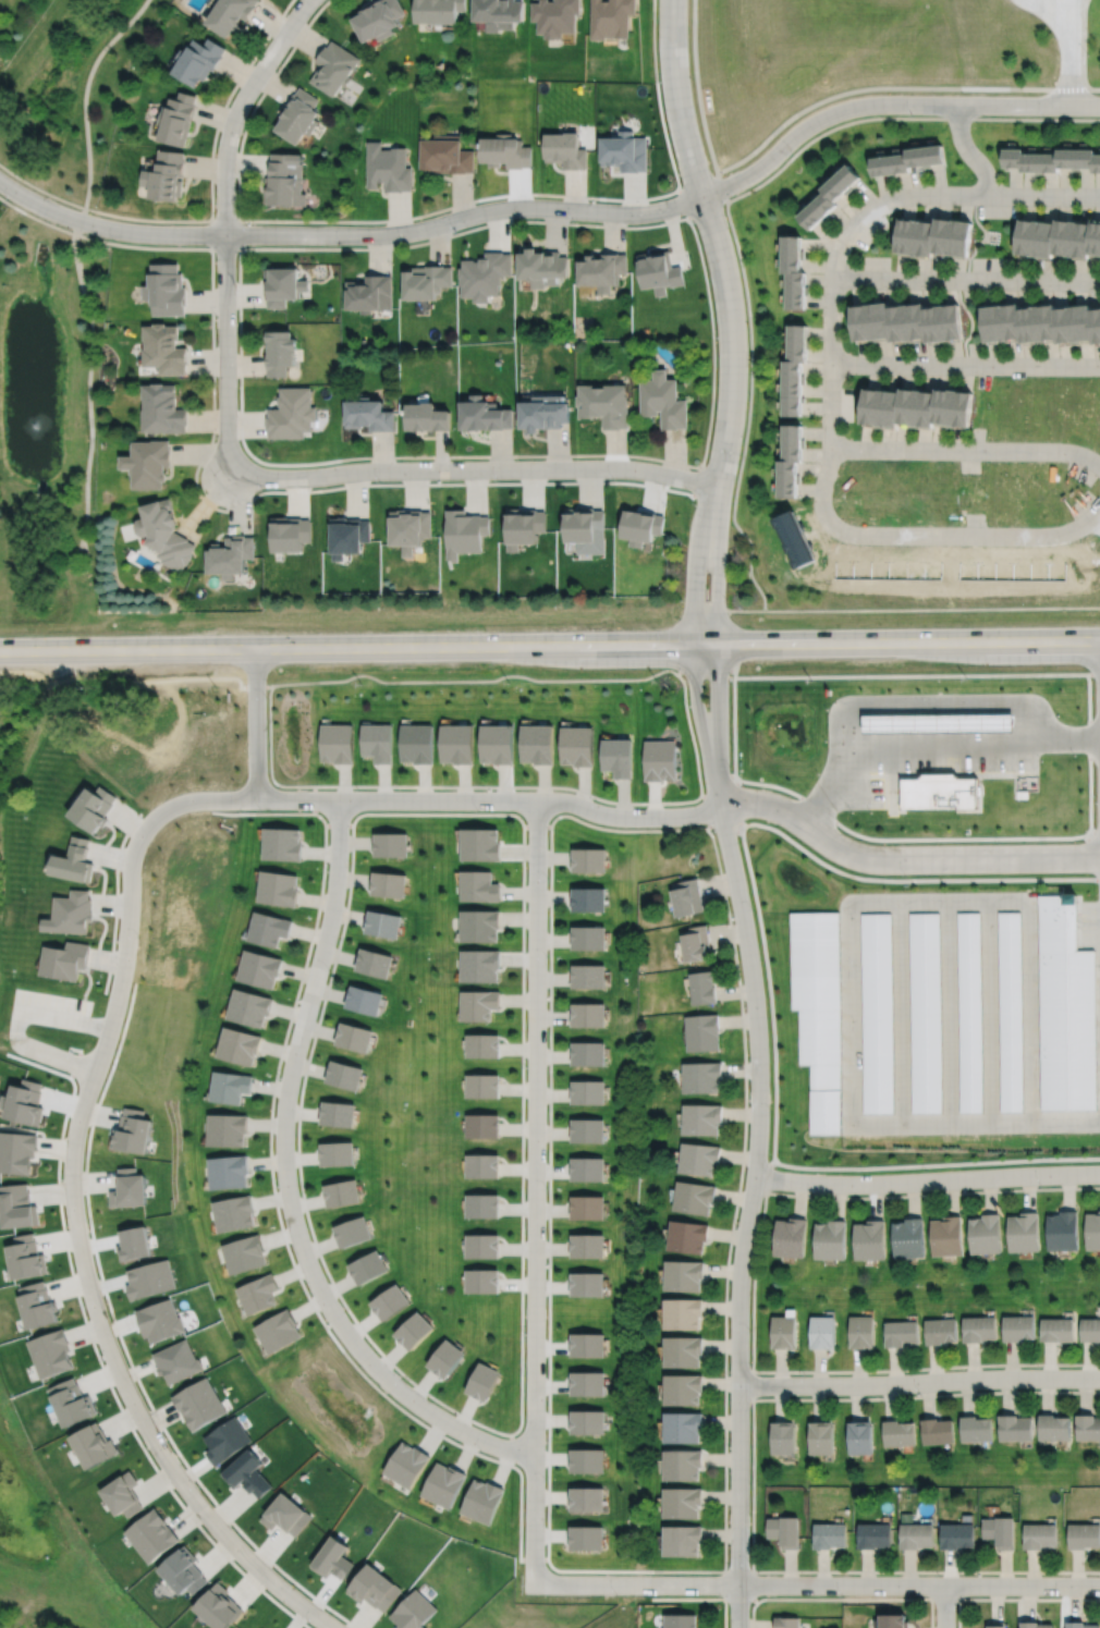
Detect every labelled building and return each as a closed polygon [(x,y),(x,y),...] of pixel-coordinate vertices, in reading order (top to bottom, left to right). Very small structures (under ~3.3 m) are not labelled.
[(206,26),(228,40),(242,19),(246,22),(256,8),(255,7),(259,0),(222,0),(206,26)] [(362,41),(375,35),(377,40),(393,32),(390,27),(396,24),(393,19),(404,13),(397,0),(376,0),(370,3),(370,4),(362,9),(363,11),(350,17),(362,41)] [(414,22),(431,22),(431,24),(442,24),(442,22),(456,22),(456,10),(465,10),(465,0),(414,0),(414,22)] [(473,20),(487,20),(486,32),(499,32),(499,28),(513,28),(513,21),(522,21),(523,0),(514,0),(473,0),(473,20)] [(531,21),(538,21),(537,33),(545,33),(545,38),(562,38),(562,32),(575,32),(575,13),(579,13),(579,0),(554,0),(548,0),(540,0),(540,2),(531,2),(531,21)] [(591,39),(606,39),(606,36),(615,36),(615,37),(630,37),(630,13),(636,13),(636,0),(610,0),(603,0),(591,0),(591,39)] [(194,40),(186,53),(182,50),(176,60),(180,62),(172,76),(196,90),(201,82),(204,83),(210,71),(213,73),(223,57),(222,57),(227,49),(208,39),(204,46),(194,40)] [(330,39),(326,47),(325,46),(314,61),(319,64),(308,82),(332,97),(340,84),(344,87),(350,77),(346,75),(351,69),(352,69),(358,58),(330,39)] [(272,130),(295,145),(302,134),(303,135),(304,133),(308,136),(318,121),(313,118),(317,112),(311,109),(318,99),(298,86),(294,94),(293,93),(283,107),(284,108),(279,117),(280,118),(272,130)] [(180,93),(178,100),(170,98),(167,109),(162,108),(157,127),(161,128),(157,144),(181,150),(181,148),(184,149),(196,107),(195,107),(197,97),(180,93)] [(600,137),(600,162),(601,162),(601,167),(608,167),(608,166),(621,166),(621,172),(638,172),(647,172),(647,137),(634,137),(634,131),(620,131),(620,137),(600,137)] [(545,134),(545,159),(546,159),(546,162),(563,162),(563,169),(578,170),(579,169),(586,169),(586,148),(578,148),(578,133),(565,133),(565,134),(545,134)] [(479,138),(480,162),(488,162),(488,168),(500,168),(500,162),(506,162),(506,169),(523,169),(523,167),(530,167),(530,146),(522,147),(522,139),(518,139),(518,138),(511,138),(511,134),(497,134),(497,138),(479,138)] [(420,140),(420,169),(431,170),(431,172),(449,172),(449,173),(465,173),(465,172),(473,172),(473,150),(460,150),(460,139),(460,135),(433,135),(433,140),(420,140)] [(366,142),(366,188),(377,188),(377,182),(383,182),(383,193),(402,193),(402,191),(411,191),(411,168),(404,168),(404,147),(390,147),(390,149),(380,149),(380,142),(366,142)] [(872,158),(875,176),(910,171),(910,168),(945,163),(943,145),(907,149),(907,154),(872,158)] [(1003,167),(1022,167),(1022,172),(1059,172),(1059,168),(1092,168),(1092,172),(1099,172),(1099,155),(1095,155),(1095,149),(1058,149),(1056,154),(1023,154),(1023,149),(1003,149),(1003,167)] [(158,150),(157,163),(156,163),(155,172),(140,171),(139,186),(148,187),(147,199),(175,203),(176,197),(181,197),(183,181),(178,180),(178,178),(183,178),(184,161),(183,161),(184,152),(158,150)] [(270,154),(269,161),(268,161),(267,178),(264,178),(262,204),(266,204),(266,206),(292,207),(292,206),(305,206),(305,194),(300,194),(302,164),(300,164),(301,155),(270,154)] [(797,216),(810,230),(838,205),(834,201),(860,178),(847,163),(820,188),(823,192),(797,216)] [(900,218),(895,252),(932,256),(932,252),(967,256),(971,222),(937,218),(936,222),(900,218)] [(1016,255),(1053,260),(1054,255),(1088,259),(1089,254),(1099,255),(1099,221),(1093,220),(1092,224),(1056,220),(1056,224),(1020,219),(1016,255)] [(785,310),(803,310),(804,272),(798,272),(799,237),(781,236),(781,276),(785,276),(785,310)] [(517,255),(518,281),(531,281),(531,290),(545,290),(545,286),(560,285),(559,279),(567,279),(567,257),(560,257),(560,252),(542,253),(542,254),(536,254),(536,249),(526,249),(526,254),(517,255)] [(637,256),(638,262),(644,291),(655,289),(657,297),(667,295),(665,287),(670,286),(671,287),(685,285),(681,266),(672,268),(669,252),(651,255),(651,253),(637,256)] [(457,269),(457,279),(459,279),(459,286),(461,286),(461,298),(473,298),(473,304),(488,304),(488,296),(499,296),(499,285),(500,285),(500,278),(503,278),(503,276),(511,276),(511,254),(502,254),(502,253),(485,253),(485,259),(479,259),(479,261),(474,261),(474,260),(462,260),(462,269),(457,269)] [(577,261),(578,286),(598,286),(598,294),(611,294),(610,286),(616,286),(616,285),(619,285),(619,273),(627,273),(626,255),(619,255),(619,254),(601,254),(601,259),(595,259),(595,256),(586,256),(586,261),(577,261)] [(149,265),(149,276),(147,276),(147,286),(142,286),(142,301),(149,301),(149,307),(151,307),(151,316),(184,316),(184,306),(185,306),(185,287),(182,287),(182,274),(178,274),(178,264),(149,265)] [(402,272),(402,301),(433,301),(433,293),(440,293),(440,287),(451,287),(451,268),(442,268),(442,266),(425,266),(425,268),(411,268),(411,272),(402,272)] [(264,270),(264,299),(266,299),(266,309),(284,309),(284,301),(295,301),(295,298),(298,298),(298,292),(307,292),(307,281),(296,281),(295,269),(264,270)] [(344,282),(344,291),(344,311),(359,311),(359,315),(370,315),(370,311),(379,311),(379,310),(391,310),(391,277),(383,277),(383,276),(365,276),(365,282),(344,282)] [(854,343),(889,339),(889,344),(925,340),(925,344),(961,340),(957,307),(924,311),(922,305),(887,309),(885,304),(851,308),(854,343)] [(986,343),(1020,340),(1020,345),(1054,342),(1055,346),(1089,343),(1089,346),(1099,345),(1099,311),(1091,311),(1090,307),(1055,310),(1054,306),(1019,310),(1018,306),(982,309),(986,343)] [(142,328),(142,342),(143,342),(143,352),(142,352),(142,368),(158,368),(158,376),(184,376),(184,367),(186,367),(186,348),(175,348),(175,341),(178,341),(178,327),(164,327),(164,325),(151,325),(151,327),(142,328)] [(787,328),(805,328),(805,365),(800,365),(799,418),(782,418),(782,364),(787,364),(787,328)] [(264,333),(264,343),(265,343),(265,359),(264,359),(264,370),(266,370),(266,378),(285,378),(285,367),(292,367),(292,352),(294,351),(294,340),(290,340),(290,332),(264,333)] [(641,382),(641,418),(653,418),(653,417),(659,417),(659,413),(662,413),(662,430),(679,430),(679,429),(688,429),(687,401),(677,402),(677,381),(668,381),(668,371),(655,371),(655,382),(641,382)] [(140,382),(140,396),(142,396),(142,407),(140,407),(142,429),(166,429),(166,431),(185,431),(185,424),(186,424),(186,406),(175,407),(175,382),(162,382),(162,380),(151,380),(151,382),(140,382)] [(861,420),(899,426),(899,420),(933,425),(934,421),(969,426),(974,391),(938,387),(938,391),(902,385),(901,391),(866,387),(861,420)] [(578,387),(578,397),(577,397),(577,408),(578,408),(578,419),(594,419),(594,418),(603,417),(603,430),(621,430),(621,429),(628,429),(628,409),(627,409),(627,399),(626,399),(626,387),(604,387),(604,389),(594,389),(594,387),(578,387)] [(278,389),(278,397),(277,397),(277,407),(278,407),(278,409),(267,409),(267,418),(265,418),(265,432),(267,432),(267,440),(303,439),(303,432),(309,432),(309,423),(315,423),(315,408),(309,408),(309,389),(278,389)] [(460,405),(460,432),(469,432),(504,431),(504,429),(512,429),(512,411),(497,411),(497,404),(482,405),(482,396),(469,396),(470,405),(460,405)] [(405,405),(405,433),(415,432),(415,433),(427,433),(427,432),(450,432),(450,412),(435,412),(435,405),(428,405),(428,397),(417,397),(417,405),(405,405)] [(520,405),(520,431),(528,431),(528,436),(538,436),(538,431),(547,431),(546,430),(561,429),(561,425),(570,425),(569,406),(566,406),(566,397),(533,399),(533,405),(520,405)] [(343,404),(343,427),(345,427),(345,429),(368,429),(368,432),(394,432),(393,413),(384,413),(384,414),(381,414),(381,403),(369,404),(369,399),(359,399),(359,404),(343,404)] [(778,499),(796,499),(796,464),(800,464),(800,426),(782,426),(782,463),(778,463),(778,499)] [(131,439),(131,453),(119,453),(119,466),(131,466),(131,487),(161,487),(161,479),(164,479),(164,470),(163,470),(163,465),(170,465),(170,448),(169,448),(169,439),(150,438),(150,439),(131,439)] [(148,534),(145,541),(159,549),(156,554),(161,558),(160,560),(180,571),(184,563),(186,564),(192,552),(191,552),(195,544),(187,540),(188,538),(173,529),(174,527),(173,524),(176,523),(170,497),(159,499),(159,498),(139,503),(143,515),(137,517),(133,523),(135,530),(142,534),(147,531),(148,534)] [(566,507),(566,528),(564,528),(564,540),(578,540),(578,551),(589,551),(589,542),(596,542),(596,539),(598,539),(597,528),(606,528),(606,509),(596,509),(596,506),(566,507)] [(448,507),(448,559),(460,559),(459,551),(482,551),(482,533),(490,533),(490,515),(481,515),(481,514),(467,514),(466,507),(448,507)] [(508,507),(508,550),(520,550),(520,541),(539,541),(539,530),(547,530),(546,510),(538,510),(538,509),(523,509),(523,507),(508,507)] [(627,507),(623,536),(632,537),(631,544),(644,547),(645,539),(655,540),(656,531),(663,534),(667,514),(658,513),(658,512),(627,507)] [(391,510),(391,542),(403,542),(403,555),(414,555),(414,546),(421,546),(421,536),(431,536),(431,511),(423,511),(423,509),(412,509),(412,511),(406,511),(406,509),(398,509),(398,510),(391,510)] [(330,516),(331,551),(332,551),(332,560),(343,559),(343,551),(362,551),(362,540),(370,540),(370,519),(362,519),(362,518),(347,518),(347,515),(339,515),(339,516),(330,516)] [(271,516),(271,550),(302,550),(302,540),(310,540),(310,518),(302,518),(302,517),(288,517),(288,516),(271,516)] [(206,548),(206,572),(222,572),(222,578),(233,578),(233,571),(243,571),(243,558),(254,558),(254,536),(245,536),(245,534),(233,534),(233,536),(224,536),(224,544),(220,544),(220,542),(211,542),(211,548),(206,548)] [(863,715),(863,733),(1013,732),(1013,714),(863,715)] [(402,724),(402,760),(415,760),(415,762),(433,762),(433,725),(402,724)] [(323,729),(323,760),(337,760),(337,762),(353,762),(353,725),(332,725),(332,729),(323,729)] [(364,755),(377,755),(377,762),(392,762),(392,725),(371,725),(371,729),(364,729),(364,755)] [(442,725),(442,761),(456,761),(456,763),(474,763),(474,725),(442,725)] [(481,725),(481,761),(494,761),(494,762),(512,762),(512,725),(481,725)] [(522,761),(535,761),(535,763),(552,763),(552,726),(523,725),(522,761)] [(562,763),(575,763),(575,766),(592,766),(592,727),(562,727),(562,763)] [(602,770),(615,770),(615,778),(632,778),(632,739),(601,739),(602,770)] [(645,740),(645,780),(662,781),(662,779),(675,779),(676,740),(645,740)] [(902,778),(902,809),(977,808),(977,777),(957,778),(957,773),(922,774),(922,778),(902,778)] [(69,816),(95,834),(101,825),(103,828),(109,819),(105,817),(113,805),(112,804),(117,797),(100,785),(96,792),(88,787),(69,816)] [(262,859),(302,861),(303,843),(301,843),(302,830),(264,828),(262,859)] [(462,829),(462,860),(501,860),(501,842),(499,842),(499,829),(462,829)] [(375,856),(408,856),(408,833),(375,833),(375,856)] [(54,854),(50,873),(90,882),(95,864),(85,861),(90,840),(73,835),(68,857),(54,854)] [(573,848),(573,871),(606,871),(606,848),(573,848)] [(257,901),(296,907),(298,889),(296,889),(297,876),(261,870),(257,901)] [(371,894),(404,897),(406,876),(374,871),(371,894)] [(462,871),(462,902),(501,902),(501,884),(492,884),(492,871),(462,871)] [(672,883),(673,890),(671,890),(676,917),(697,913),(706,910),(698,878),(672,883)] [(54,896),(53,919),(42,918),(41,930),(87,933),(88,920),(93,920),(94,913),(91,913),(91,898),(89,898),(89,890),(71,889),(71,897),(54,896)] [(573,889),(573,910),(606,910),(606,889),(573,889)] [(1039,896),(1041,1111),(1098,1111),(1096,951),(1077,952),(1077,906),(1080,906),(1080,895),(1039,896)] [(365,932),(398,939),(402,916),(369,910),(365,932)] [(462,910),(462,941),(498,941),(498,929),(501,929),(500,910),(462,910)] [(248,940),(278,947),(281,935),(289,938),(293,921),(256,911),(248,940)] [(792,914),(793,1011),(800,1009),(800,1066),(811,1066),(812,1137),(843,1137),(840,913),(792,914)] [(910,914),(913,1113),(942,1113),(940,913),(910,914)] [(998,913),(1000,1112),(1023,1112),(1020,913),(998,913)] [(958,914),(961,1113),(983,1113),(981,914),(958,914)] [(861,915),(864,1114),(894,1114),(892,915),(861,915)] [(688,927),(688,933),(681,934),(685,962),(709,958),(708,951),(711,951),(707,925),(688,927)] [(573,927),(573,950),(606,950),(606,928),(573,927)] [(45,945),(39,975),(76,980),(78,967),(85,968),(89,944),(68,941),(66,948),(45,945)] [(355,970),(387,979),(393,956),(362,947),(355,970)] [(239,980),(272,989),(276,976),(279,977),(283,959),(246,950),(239,980)] [(461,950),(461,982),(498,982),(498,968),(501,968),(501,950),(461,950)] [(573,965),(572,988),(606,989),(606,966),(573,965)] [(689,974),(693,1005),(717,1003),(713,970),(689,974)] [(345,1007),(378,1016),(383,993),(352,986),(345,1007)] [(228,1018),(262,1028),(266,1016),(268,1016),(273,999),(236,989),(228,1018)] [(461,991),(461,1020),(492,1020),(492,1009),(501,1008),(500,991),(461,991)] [(573,1004),(573,1027),(606,1027),(606,1004),(573,1004)] [(685,1017),(687,1052),(720,1051),(718,1015),(685,1017)] [(335,1045),(367,1053),(374,1030),(341,1023),(335,1045)] [(218,1056),(252,1066),(255,1053),(258,1054),(262,1037),(225,1027),(218,1056)] [(467,1035),(467,1058),(501,1058),(501,1035),(467,1035)] [(572,1042),(572,1065),(606,1065),(606,1042),(572,1042)] [(326,1082),(357,1091),(364,1069),(332,1060),(326,1082)] [(682,1062),(683,1094),(719,1093),(719,1079),(723,1079),(723,1061),(682,1062)] [(210,1100),(241,1104),(243,1092),(250,1093),(253,1076),(215,1070),(210,1100)] [(466,1075),(466,1098),(501,1098),(501,1075),(466,1075)] [(572,1081),(572,1104),(604,1104),(604,1081),(572,1081)] [(322,1101),(320,1124),(353,1127),(355,1104),(322,1101)] [(684,1104),(683,1135),(718,1136),(718,1123),(722,1123),(722,1105),(684,1104)] [(124,1106),(123,1115),(122,1114),(120,1129),(113,1128),(110,1147),(146,1153),(151,1119),(143,1118),(144,1111),(124,1106)] [(208,1146),(245,1147),(245,1134),(247,1134),(247,1115),(209,1114),(208,1146)] [(467,1115),(467,1138),(500,1138),(500,1115),(467,1115)] [(572,1119),(572,1142),(604,1143),(604,1119),(572,1119)] [(30,1173),(32,1158),(35,1158),(35,1150),(36,1150),(37,1134),(0,1132),(0,1171),(30,1173)] [(320,1143),(321,1166),(354,1165),(353,1142),(320,1143)] [(682,1142),(679,1173),(716,1177),(717,1163),(720,1164),(722,1147),(682,1142)] [(211,1189),(247,1186),(246,1174),(249,1173),(247,1154),(209,1158),(211,1189)] [(467,1177),(497,1177),(497,1155),(470,1155),(470,1167),(467,1167),(467,1177)] [(572,1158),(572,1180),(604,1180),(604,1159),(572,1158)] [(117,1167),(118,1190),(109,1190),(110,1207),(146,1204),(144,1174),(136,1174),(135,1167),(117,1167)] [(326,1186),(330,1208),(359,1201),(357,1192),(355,1192),(353,1180),(326,1186)] [(677,1180),(673,1211),(709,1216),(711,1203),(714,1204),(717,1186),(677,1180)] [(3,1227),(39,1224),(37,1204),(32,1204),(29,1190),(28,1190),(27,1183),(0,1186),(0,1196),(3,1227)] [(213,1202),(220,1233),(255,1226),(253,1214),(255,1213),(250,1196),(213,1202)] [(467,1217),(467,1208),(470,1208),(470,1196),(497,1196),(497,1217),(467,1217)] [(572,1197),(572,1220),(604,1220),(604,1196),(572,1197)] [(1047,1215),(1048,1251),(1079,1251),(1078,1211),(1061,1211),(1061,1215),(1047,1215)] [(1009,1216),(1010,1252),(1040,1251),(1040,1212),(1023,1212),(1023,1216),(1009,1216)] [(970,1220),(973,1254),(1002,1252),(1000,1213),(982,1214),(982,1219),(970,1220)] [(1087,1248),(1099,1248),(1099,1214),(1087,1213),(1087,1248)] [(932,1221),(933,1257),(964,1256),(963,1215),(948,1216),(948,1220),(932,1221)] [(335,1226),(343,1247),(370,1238),(367,1228),(365,1229),(362,1217),(335,1226)] [(893,1223),(895,1260),(926,1258),(924,1217),(906,1219),(906,1222),(893,1223)] [(777,1221),(773,1257),(804,1260),(808,1220),(793,1219),(793,1222),(777,1221)] [(671,1220),(667,1250),(702,1256),(705,1241),(708,1241),(710,1224),(671,1220)] [(855,1225),(856,1261),(887,1260),(885,1220),(870,1221),(870,1225),(855,1225)] [(817,1224),(816,1259),(845,1260),(847,1221),(830,1221),(830,1224),(817,1224)] [(13,1236),(15,1244),(7,1245),(13,1280),(48,1273),(45,1253),(38,1254),(36,1239),(35,1239),(33,1233),(13,1236)] [(223,1246),(230,1270),(233,1269),(235,1273),(266,1264),(261,1250),(264,1249),(258,1235),(223,1246)] [(574,1235),(574,1258),(603,1257),(603,1248),(601,1248),(601,1235),(574,1235)] [(467,1248),(467,1258),(497,1258),(497,1236),(470,1236),(470,1248),(467,1248)] [(360,1284),(387,1270),(382,1261),(380,1262),(375,1252),(351,1265),(360,1284)] [(664,1259),(663,1292),(700,1293),(700,1278),(705,1280),(705,1261),(664,1259)] [(467,1294),(497,1294),(497,1271),(470,1271),(470,1283),(467,1283),(467,1294)] [(571,1272),(571,1296),(603,1296),(603,1273),(571,1272)] [(239,1289),(246,1308),(249,1307),(253,1313),(276,1302),(270,1292),(278,1288),(272,1274),(239,1289)] [(19,1287),(21,1295),(17,1296),(27,1329),(58,1320),(54,1310),(58,1310),(56,1300),(51,1301),(47,1287),(46,1288),(44,1280),(19,1287)] [(372,1301),(386,1320),(410,1302),(403,1295),(401,1296),(394,1286),(372,1301)] [(134,1311),(144,1337),(148,1335),(150,1343),(185,1330),(180,1315),(178,1317),(170,1297),(134,1311)] [(664,1299),(663,1329),(699,1329),(699,1317),(704,1317),(704,1299),(664,1299)] [(256,1329),(267,1347),(269,1345),(273,1352),(301,1336),(294,1324),(296,1323),(289,1309),(256,1329)] [(396,1333),(412,1348),(432,1327),(426,1321),(424,1323),(415,1314),(396,1333)] [(796,1317),(796,1350),(772,1349),(773,1315),(796,1317)] [(811,1315),(811,1349),(834,1349),(834,1315),(811,1315)] [(851,1315),(851,1349),(873,1349),(873,1315),(851,1315)] [(964,1317),(965,1344),(980,1343),(980,1341),(997,1339),(995,1315),(964,1317)] [(1034,1315),(1035,1339),(1019,1339),(1019,1343),(1004,1343),(1004,1317),(1034,1315)] [(926,1319),(927,1346),(943,1345),(942,1343),(957,1342),(956,1318),(926,1319)] [(1041,1318),(1041,1342),(1074,1342),(1074,1318),(1041,1318)] [(1081,1343),(1099,1342),(1099,1318),(1080,1318),(1081,1343)] [(917,1320),(918,1345),(903,1345),(903,1348),(887,1349),(885,1322),(917,1320)] [(26,1342),(40,1379),(73,1367),(68,1351),(70,1350),(68,1344),(69,1343),(63,1327),(26,1342)] [(571,1333),(571,1357),(603,1356),(603,1333),(571,1333)] [(663,1336),(663,1368),(699,1369),(699,1356),(704,1356),(704,1336),(663,1336)] [(151,1355),(158,1367),(156,1368),(159,1375),(163,1373),(169,1384),(203,1368),(197,1358),(196,1358),(186,1338),(151,1355)] [(429,1363),(447,1378),(463,1356),(453,1348),(454,1346),(447,1341),(429,1363)] [(467,1391),(487,1399),(499,1375),(488,1370),(488,1368),(480,1363),(467,1391)] [(571,1372),(571,1395),(603,1395),(603,1372),(571,1372)] [(663,1374),(663,1407),(700,1407),(700,1394),(704,1394),(704,1375),(663,1374)] [(47,1388),(64,1427),(97,1412),(89,1395),(84,1397),(77,1383),(76,1384),(73,1376),(47,1388)] [(171,1397),(179,1410),(180,1410),(193,1431),(227,1411),(206,1376),(171,1397)] [(571,1410),(570,1433),(603,1433),(603,1410),(571,1410)] [(663,1412),(663,1444),(699,1444),(699,1431),(702,1431),(702,1413),(663,1412)] [(1040,1415),(1040,1441),(1071,1441),(1071,1417),(1055,1417),(1055,1415),(1040,1415)] [(1077,1442),(1099,1441),(1099,1418),(1096,1418),(1096,1415),(1077,1415),(1077,1442)] [(234,1416),(203,1437),(209,1446),(210,1448),(205,1452),(215,1466),(252,1440),(234,1416)] [(962,1417),(962,1442),(992,1442),(992,1419),(977,1419),(977,1416),(962,1417)] [(1000,1416),(1001,1441),(1031,1441),(1031,1419),(1018,1419),(1018,1416),(1000,1416)] [(921,1419),(925,1445),(954,1443),(952,1420),(938,1421),(938,1418),(921,1419)] [(882,1421),(884,1447),(915,1445),(914,1422),(900,1423),(900,1420),(882,1421)] [(69,1437),(87,1469),(119,1452),(111,1439),(108,1441),(97,1421),(69,1437)] [(848,1422),(850,1455),(872,1455),(871,1421),(848,1422)] [(772,1422),(772,1455),(796,1455),(796,1422),(772,1422)] [(810,1422),(810,1456),(833,1456),(833,1422),(810,1422)] [(387,1470),(393,1474),(392,1477),(411,1488),(429,1457),(416,1449),(416,1450),(403,1443),(387,1470)] [(249,1448),(220,1473),(234,1489),(241,1482),(250,1493),(252,1492),(258,1498),(272,1485),(256,1468),(262,1462),(249,1448)] [(570,1448),(570,1472),(603,1472),(603,1448),(570,1448)] [(663,1450),(663,1481),(699,1481),(699,1468),(702,1468),(702,1450),(663,1450)] [(424,1493),(431,1496),(430,1498),(450,1508),(465,1474),(451,1468),(451,1470),(438,1464),(424,1493)] [(100,1490),(117,1515),(123,1510),(127,1517),(143,1507),(138,1501),(139,1500),(132,1488),(138,1483),(130,1470),(100,1490)] [(464,1509),(472,1513),(469,1516),(489,1523),(503,1490),(489,1483),(488,1486),(476,1481),(464,1509)] [(570,1488),(570,1510),(603,1510),(603,1488),(570,1488)] [(702,1489),(702,1506),(699,1506),(699,1518),(664,1519),(664,1489),(702,1489)] [(282,1492),(259,1519),(271,1529),(277,1523),(288,1532),(289,1531),(295,1537),(311,1516),(282,1492)] [(124,1531),(149,1563),(180,1539),(170,1527),(169,1527),(166,1522),(167,1522),(155,1507),(124,1531)] [(768,1518),(768,1538),(781,1538),(781,1549),(799,1549),(798,1518),(768,1518)] [(983,1518),(983,1539),(997,1539),(997,1551),(1014,1551),(1014,1518),(983,1518)] [(815,1522),(815,1551),(832,1551),(832,1547),(847,1549),(847,1522),(815,1522)] [(902,1523),(902,1551),(918,1551),(918,1547),(933,1547),(933,1523),(902,1523)] [(1025,1523),(1025,1552),(1042,1552),(1042,1547),(1058,1547),(1058,1523),(1025,1523)] [(1070,1551),(1086,1551),(1086,1547),(1099,1548),(1099,1525),(1070,1523),(1070,1551)] [(859,1525),(859,1552),(877,1552),(877,1549),(891,1549),(891,1525),(859,1525)] [(942,1525),(942,1549),(958,1549),(958,1546),(974,1546),(974,1525),(942,1525)] [(570,1526),(570,1549),(602,1549),(602,1526),(570,1526)] [(663,1526),(663,1555),(699,1555),(699,1544),(702,1544),(702,1526),(663,1526)] [(158,1568),(181,1594),(187,1588),(193,1594),(208,1581),(201,1575),(203,1574),(193,1563),(197,1558),(185,1545),(158,1568)] [(368,1563),(346,1591),(362,1603),(365,1599),(377,1608),(378,1606),(383,1612),(401,1589),(368,1563)] [(194,1608),(216,1627),(225,1627),(231,1621),(232,1623),(243,1611),(236,1604),(237,1603),(227,1594),(229,1591),(218,1581),(194,1608)] [(697,1615),(665,1614),(665,1627),(696,1627),(697,1615)] [(909,1621),(906,1621),(906,1614),(881,1614),(881,1627),(909,1627),(909,1621)] [(798,1617),(774,1617),(774,1627),(798,1627),(798,1617)]
